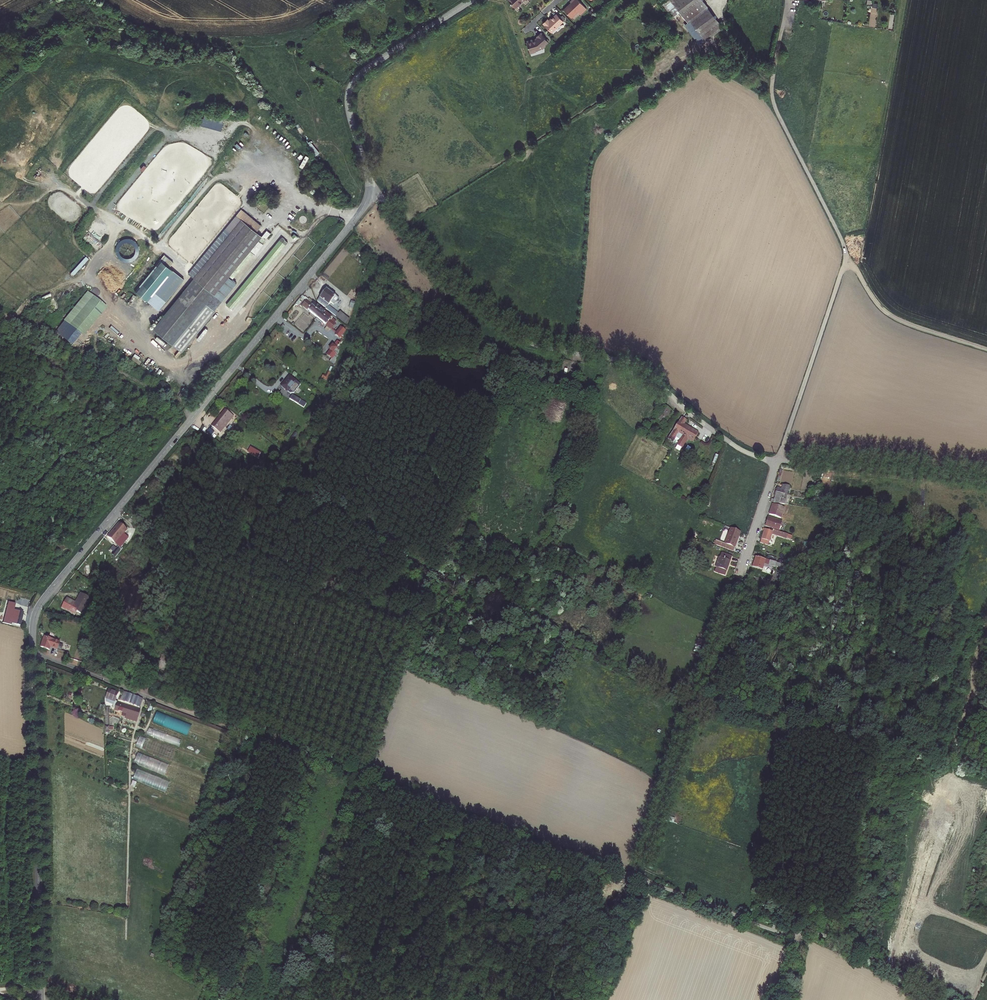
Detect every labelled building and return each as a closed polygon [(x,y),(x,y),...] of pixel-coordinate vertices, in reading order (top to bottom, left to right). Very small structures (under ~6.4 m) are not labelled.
[(577,0),(572,0),(569,3),(570,4),(563,10),(571,19),(577,13),(580,15),(586,9),(577,0)] [(663,4),(670,13),(687,0),(668,0),(663,4)] [(670,13),(673,17),(680,12),(683,16),(704,1),(703,0),(687,0),(670,13)] [(704,1),(683,16),(688,22),(685,24),(700,44),(722,27),(717,18),(704,1)] [(872,3),(869,26),(875,27),(878,4),(872,3)] [(563,21),(556,14),(549,21),(547,19),(542,23),(551,33),(563,21)] [(548,42),(540,33),(536,36),(537,37),(534,40),(534,41),(532,41),(531,40),(526,41),(529,53),(535,52),(535,51),(539,49),(541,48),(542,48),(544,46),(544,45),(548,42)] [(257,231),(262,225),(242,209),(189,273),(195,277),(219,297),(224,292),(227,294),(236,282),(232,278),(253,252),(255,254),(264,243),(263,242),(266,239),(271,233),(267,230),(262,235),(257,231)] [(139,249),(143,241),(124,229),(119,237),(139,249)] [(233,309),(286,244),(280,240),(227,304),(233,309)] [(159,258),(134,289),(150,302),(157,293),(166,301),(184,279),(170,267),(174,262),(164,254),(160,259),(159,258)] [(73,276),(88,260),(85,257),(70,273),(73,276)] [(219,297),(195,277),(187,287),(214,309),(222,300),(219,297)] [(214,309),(187,287),(153,327),(181,351),(215,310),(214,309)] [(63,320),(83,336),(106,307),(87,291),(63,320)] [(339,301),(326,291),(321,297),(317,303),(325,310),(324,311),(334,319),(337,316),(328,308),(330,305),(334,307),(339,301)] [(159,309),(166,301),(157,293),(150,302),(159,309)] [(298,302),(294,307),(296,309),(298,307),(301,310),(302,308),(316,319),(322,312),(308,301),(306,304),(303,301),(304,300),(302,298),(298,302)] [(322,312),(316,319),(326,327),(331,332),(335,327),(334,326),(336,324),(322,312)] [(337,316),(334,319),(343,326),(347,321),(338,314),(337,316)] [(341,340),(344,332),(340,329),(335,335),(341,340)] [(330,352),(326,356),(331,360),(334,356),(332,354),(337,348),(338,349),(339,345),(337,343),(333,348),(331,347),(328,351),(330,352)] [(284,384),(282,386),(288,391),(296,382),(289,377),(284,384)] [(301,401),(292,395),(289,399),(299,404),(301,401)] [(658,428),(671,410),(667,407),(664,405),(655,418),(659,421),(657,424),(655,426),(658,428)] [(233,417),(224,409),(213,423),(211,425),(220,433),(233,417)] [(684,419),(682,417),(667,437),(672,441),(677,434),(680,437),(673,446),(678,449),(686,438),(692,442),(698,434),(684,424),(687,420),(684,419)] [(206,425),(202,430),(208,434),(211,429),(206,425)] [(653,464),(647,459),(644,461),(651,467),(653,464)] [(784,491),(778,488),(774,499),(781,502),(784,491)] [(780,506),(772,503),(769,513),(776,516),(780,506)] [(775,520),(767,517),(765,525),(773,527),(775,520)] [(115,527),(123,533),(126,530),(118,523),(115,527)] [(123,533),(115,527),(106,538),(114,545),(123,533)] [(739,532),(729,529),(725,540),(720,539),(719,543),(734,548),(739,532)] [(783,533),(772,529),(771,531),(764,529),(759,542),(767,545),(770,533),(782,537),(783,533)] [(732,558),(720,554),(717,565),(722,566),(721,570),(728,572),(732,558)] [(779,564),(755,556),(752,566),(762,569),(762,567),(763,564),(772,567),(778,569),(779,564)] [(12,599),(19,602),(21,594),(15,592),(12,599)] [(61,609),(73,615),(74,612),(78,614),(87,599),(78,594),(73,602),(67,599),(61,609)] [(24,611),(13,608),(8,624),(12,625),(13,623),(20,625),(24,611)] [(44,639),(41,650),(49,652),(50,649),(57,651),(60,644),(44,639)] [(160,658),(157,668),(166,670),(168,660),(160,658)] [(110,694),(107,703),(107,705),(111,707),(112,704),(116,705),(119,697),(110,694)] [(140,711),(143,704),(123,696),(121,704),(140,711)] [(128,711),(117,707),(115,714),(126,718),(128,711)] [(156,708),(153,715),(186,728),(189,721),(156,708)] [(139,715),(128,711),(126,718),(137,721),(139,715)] [(150,726),(183,736),(185,729),(152,718),(150,726)] [(179,746),(182,739),(149,728),(146,735),(179,746)] [(139,736),(135,748),(172,760),(176,749),(139,736)] [(133,765),(204,790),(208,778),(137,753),(133,765)] [(202,793),(136,770),(132,781),(198,805),(202,793)]
